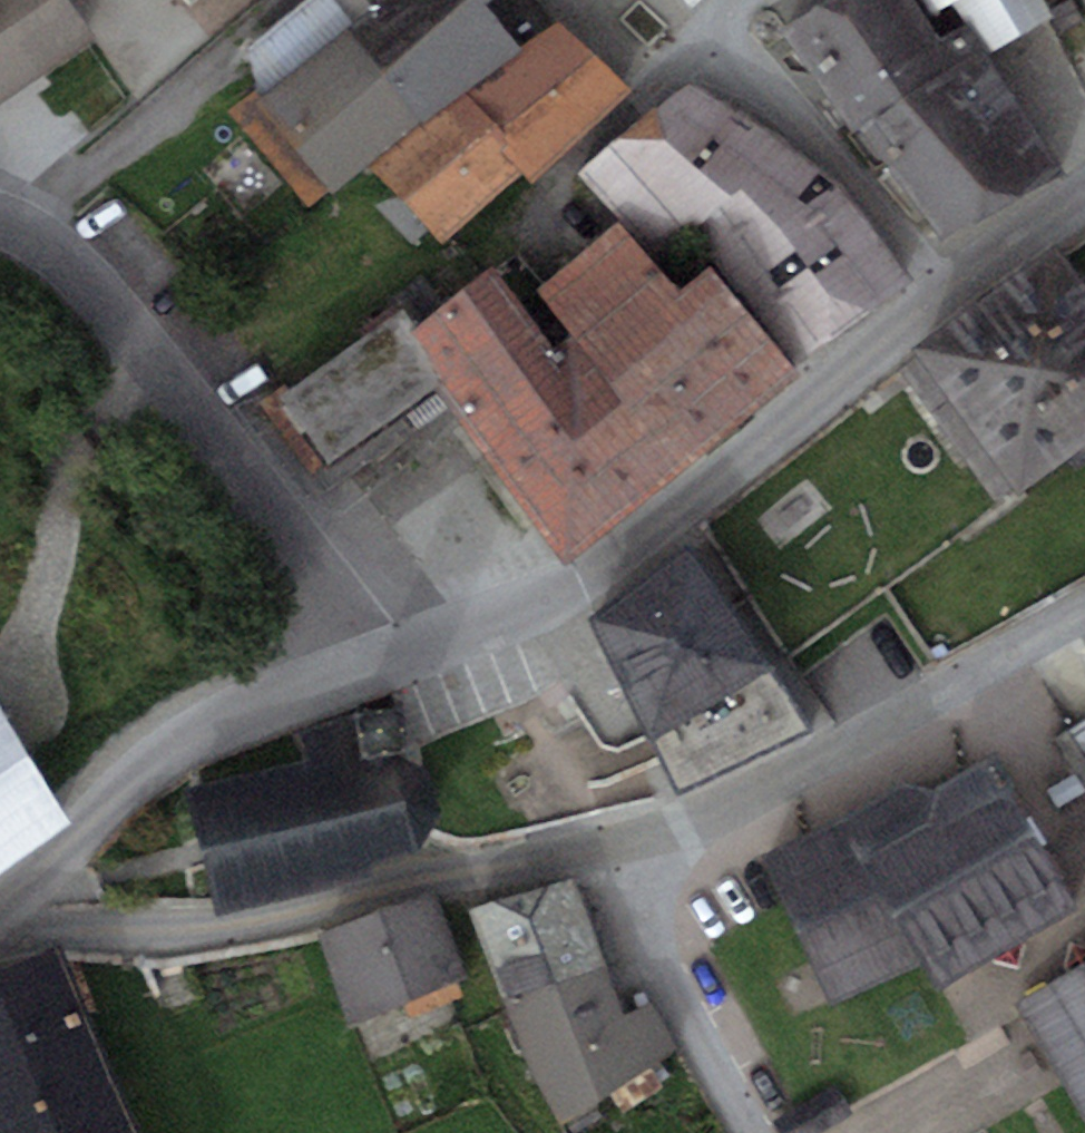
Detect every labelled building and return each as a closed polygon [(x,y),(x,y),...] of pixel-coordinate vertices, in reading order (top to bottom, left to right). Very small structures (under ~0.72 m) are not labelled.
[(94,36),(69,0),(0,0),(0,101),(94,36)] [(307,206),(367,162),(522,49),(494,15),(487,3),(490,0),(306,0),(246,49),(259,83),(228,110),(307,206)] [(853,128),(981,47),(964,21),(941,35),(918,0),(832,0),(779,30),(853,128)] [(931,13),(953,3),(964,21),(981,47),(986,55),(1050,15),(1042,0),(924,0),(931,13)] [(522,49),(367,162),(441,242),(522,170),(533,181),(630,91),(558,22),(522,49)] [(986,55),(981,47),(853,128),(945,240),(1066,170),(986,55)] [(689,229),(715,264),(833,172),(689,79),(580,173),(657,254),(689,229)] [(918,282),(833,172),(715,264),(800,373),(918,282)] [(535,287),(572,333),(677,469),(741,419),(800,373),(715,264),(679,292),(623,219),(535,287)] [(1084,445),(1084,282),(1056,243),(912,349),(917,356),(898,370),(994,500),(1014,485),(1020,493),(1084,445)] [(491,265),(415,324),(452,371),(434,385),(512,486),(566,555),(677,469),(572,333),(555,346),(491,265)] [(401,305),(341,352),(392,417),(434,385),(452,371),(415,324),(401,305)] [(334,462),(392,417),(341,352),(283,397),(334,462)] [(688,541),(587,617),(636,712),(677,791),(810,728),(729,600),(688,541)] [(70,819),(0,710),(0,869),(70,819)] [(203,852),(218,914),(374,876),(370,860),(421,847),(438,814),(428,771),(401,755),(390,710),(301,732),(308,758),(187,787),(203,852)] [(839,820),(764,857),(783,899),(829,1003),(924,963),(938,988),(957,977),(1081,905),(990,756),(936,786),(906,780),(863,806),(839,820)] [(471,910),(501,1000),(607,965),(602,948),(578,876),(471,910)] [(435,889),(317,935),(351,1022),(470,976),(435,889)] [(56,942),(0,967),(0,1132),(142,1132),(56,942)] [(1012,1007),(1059,1087),(1084,1131),(1084,964),(1012,1007)] [(619,998),(607,965),(501,1000),(530,1067),(561,1122),(681,1047),(654,999),(626,1014),(619,998)]
